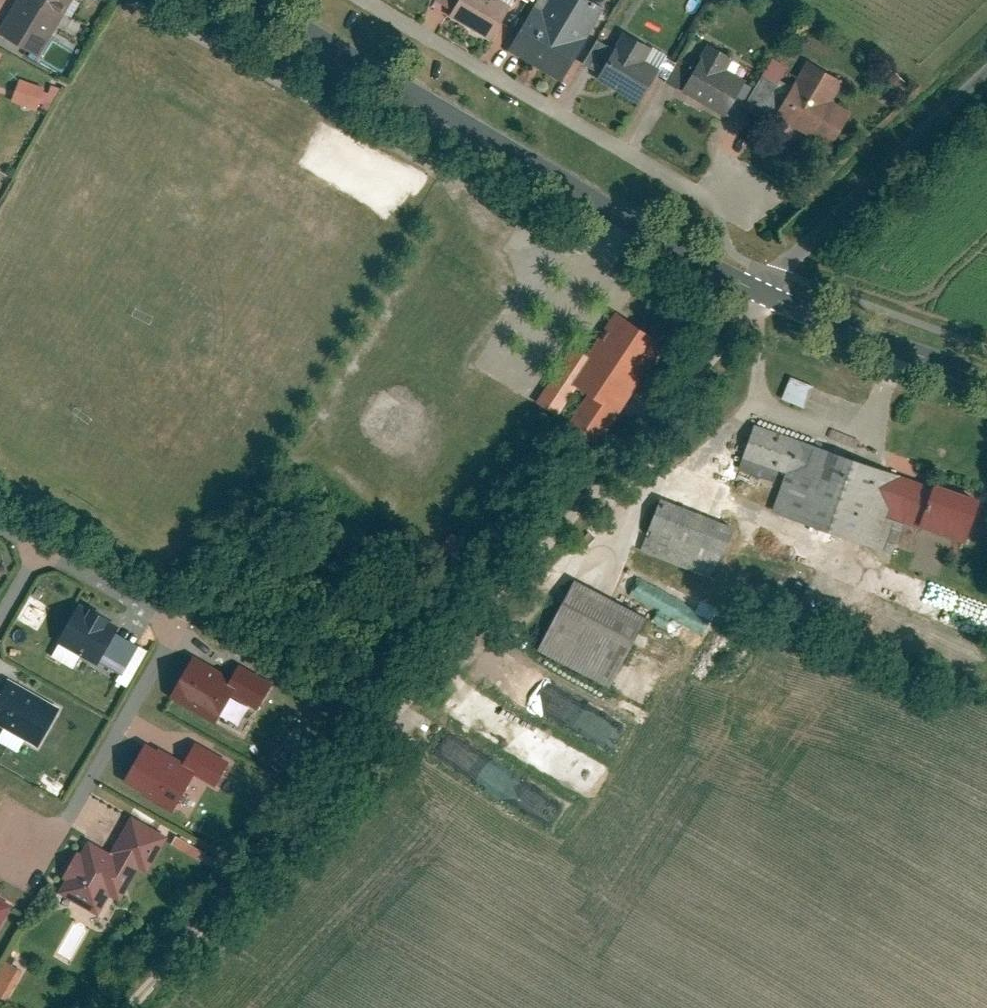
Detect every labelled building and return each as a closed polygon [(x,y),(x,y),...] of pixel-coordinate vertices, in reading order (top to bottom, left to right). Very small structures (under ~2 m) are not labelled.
[(1,32),(39,55),(63,14),(71,0),(20,0),(1,32)] [(63,14),(73,19),(84,0),(71,0),(63,14)] [(452,16),(489,39),(513,0),(461,0),(452,16)] [(546,0),(535,0),(507,49),(559,78),(601,4),(593,0),(548,0),(547,1),(546,0)] [(663,54),(623,30),(595,77),(635,101),(663,54)] [(731,57),(708,44),(681,89),(723,113),(744,76),(726,65),(731,57)] [(841,77),(804,58),(774,115),(830,145),(850,108),(830,97),(841,77)] [(44,89),(20,81),(14,98),(38,106),(44,89)] [(661,344),(616,313),(568,378),(576,385),(441,536),(446,546),(581,396),(568,422),(590,437),(661,344)] [(788,378),(782,401),(805,408),(811,385),(788,378)] [(933,488),(755,428),(741,472),(784,487),(774,515),(892,554),(902,524),(968,547),(983,502),(937,486),(933,488)] [(735,530),(661,502),(641,554),(715,582),(735,530)] [(785,593),(790,564),(732,554),(728,583),(785,593)] [(647,619),(575,582),(537,654),(609,692),(647,619)] [(946,623),(959,631),(973,606),(959,599),(946,623)] [(78,607),(60,640),(62,641),(83,652),(98,660),(114,631),(116,627),(107,622),(109,618),(91,609),(89,613),(78,607)] [(114,631),(98,660),(123,674),(138,645),(114,631)] [(83,652),(62,641),(54,655),(75,667),(83,652)] [(192,660),(174,694),(218,718),(232,693),(237,684),(231,681),(192,660)] [(237,684),(232,693),(258,707),(271,683),(240,666),(231,681),(237,684)] [(9,679),(0,696),(0,724),(5,727),(27,739),(38,745),(59,707),(9,679)] [(5,727),(0,736),(0,742),(19,753),(27,739),(5,727)] [(193,773),(145,745),(124,782),(172,810),(193,773)] [(118,852),(138,864),(147,868),(164,837),(133,820),(116,851),(118,852)] [(70,880),(63,892),(100,913),(112,890),(121,895),(138,864),(118,852),(114,858),(89,844),(83,855),(78,852),(64,877),(70,880)] [(11,906),(0,900),(0,925),(11,906)] [(0,970),(0,998),(7,1002),(24,973),(5,962),(0,970)]
